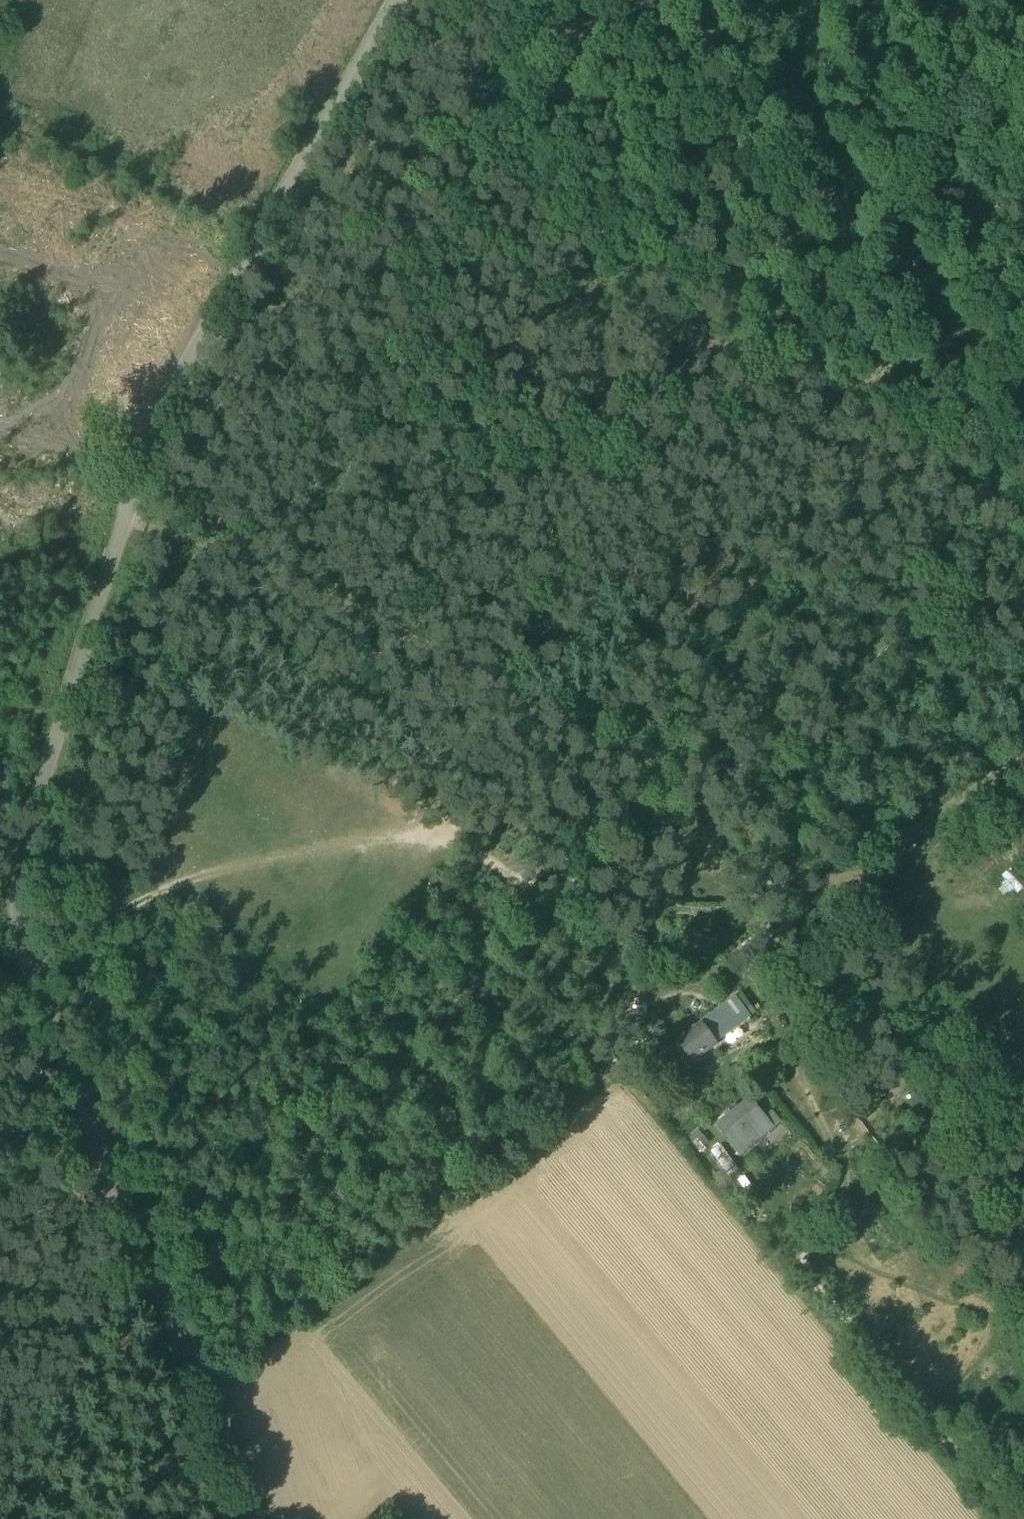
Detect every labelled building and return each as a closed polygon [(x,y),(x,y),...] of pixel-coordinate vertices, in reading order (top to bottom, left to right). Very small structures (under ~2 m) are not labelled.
[(751,1016),(738,998),(678,1040),(692,1060),(716,1042),(716,1041),(751,1016)] [(717,1126),(740,1155),(774,1129),(751,1100),(740,1109),(736,1105),(730,1110),(733,1114),(717,1126)] [(692,1143),(699,1151),(710,1142),(704,1134),(692,1143)] [(721,1145),(711,1151),(729,1176),(739,1170),(721,1145)] [(821,1194),(826,1189),(820,1183),(815,1188),(821,1194)]
